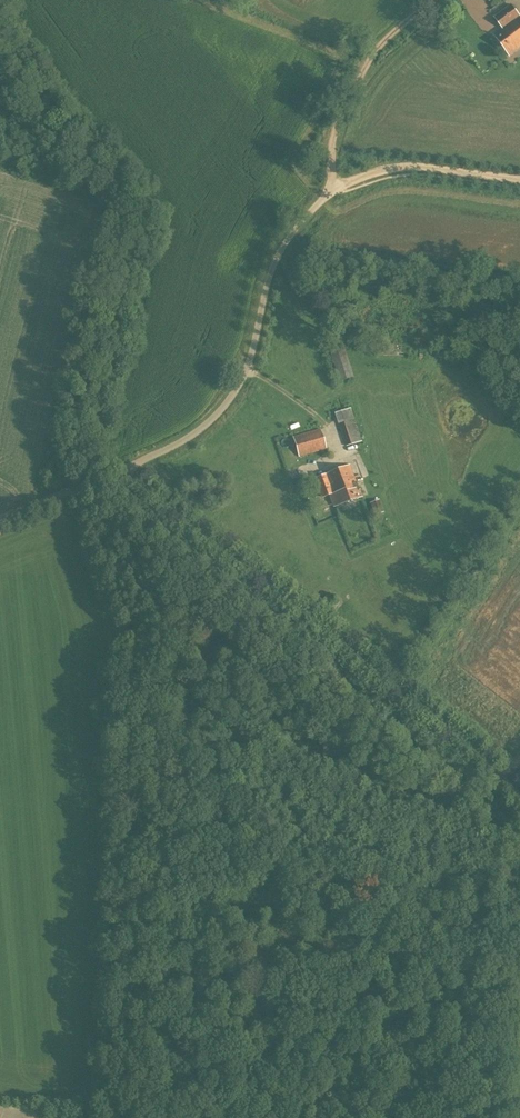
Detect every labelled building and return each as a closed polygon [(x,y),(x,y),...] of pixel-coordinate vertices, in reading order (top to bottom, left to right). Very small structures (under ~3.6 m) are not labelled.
[(509,56),(519,48),(519,16),(512,5),(494,18),(502,29),(494,35),(509,56)] [(327,347),(339,382),(353,377),(342,342),(327,347)] [(359,434),(351,407),(335,412),(346,446),(364,440),(362,433),(359,434)] [(293,437),(298,457),(326,449),(320,429),(293,437)] [(330,495),(334,507),(362,497),(350,465),(315,477),(322,497),(330,495)] [(370,503),(375,516),(386,511),(388,511),(383,498),(370,503)]
